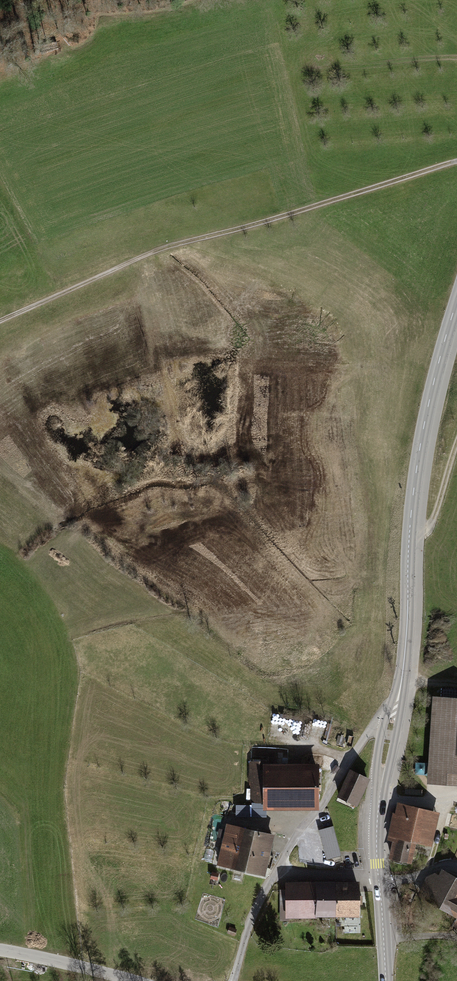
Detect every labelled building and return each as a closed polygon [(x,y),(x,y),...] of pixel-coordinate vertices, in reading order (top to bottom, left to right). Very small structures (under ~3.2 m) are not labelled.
[(432,696),(426,783),(456,785),(456,697),(432,696)] [(345,737),(339,735),(336,743),(343,745),(345,737)] [(263,763),(263,761),(249,761),(249,785),(251,785),(251,802),(252,802),(263,802),(263,809),(267,809),(319,809),(319,763),(263,763)] [(427,763),(415,762),(414,774),(426,775),(427,763)] [(371,778),(350,769),(337,797),(358,806),(371,778)] [(252,805),(236,805),(236,817),(267,817),(267,809),(263,809),(263,802),(252,802),(252,805)] [(394,813),(392,812),(386,840),(392,841),(388,859),(411,864),(412,857),(416,858),(418,849),(415,849),(416,843),(431,847),(439,812),(397,802),(394,813)] [(255,830),(226,823),(217,865),(245,871),(255,830)] [(218,828),(210,826),(207,839),(215,841),(218,828)] [(333,826),(319,830),(327,860),(341,856),(333,826)] [(275,834),(255,830),(245,871),(266,876),(275,834)] [(438,908),(455,877),(441,869),(438,874),(434,872),(426,877),(415,896),(438,908)] [(219,873),(212,871),(210,879),(217,881),(219,873)] [(438,908),(456,918),(452,926),(456,929),(456,878),(455,877),(438,908)] [(317,917),(336,916),(336,881),(286,882),(286,890),(280,890),(280,921),(290,921),(290,918),(317,918),(317,917)] [(361,881),(336,881),(336,916),(361,916),(361,881)] [(237,929),(230,926),(227,933),(235,936),(237,929)]
